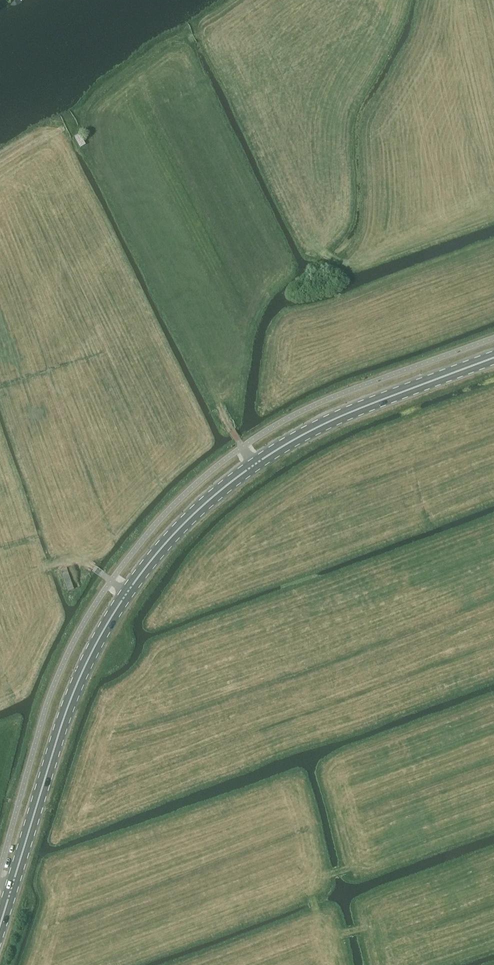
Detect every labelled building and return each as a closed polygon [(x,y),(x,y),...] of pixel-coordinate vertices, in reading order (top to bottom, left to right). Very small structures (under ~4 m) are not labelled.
[(80,133),(75,136),(80,147),(86,144),(80,133)] [(71,564),(61,567),(69,590),(79,587),(71,564)]
